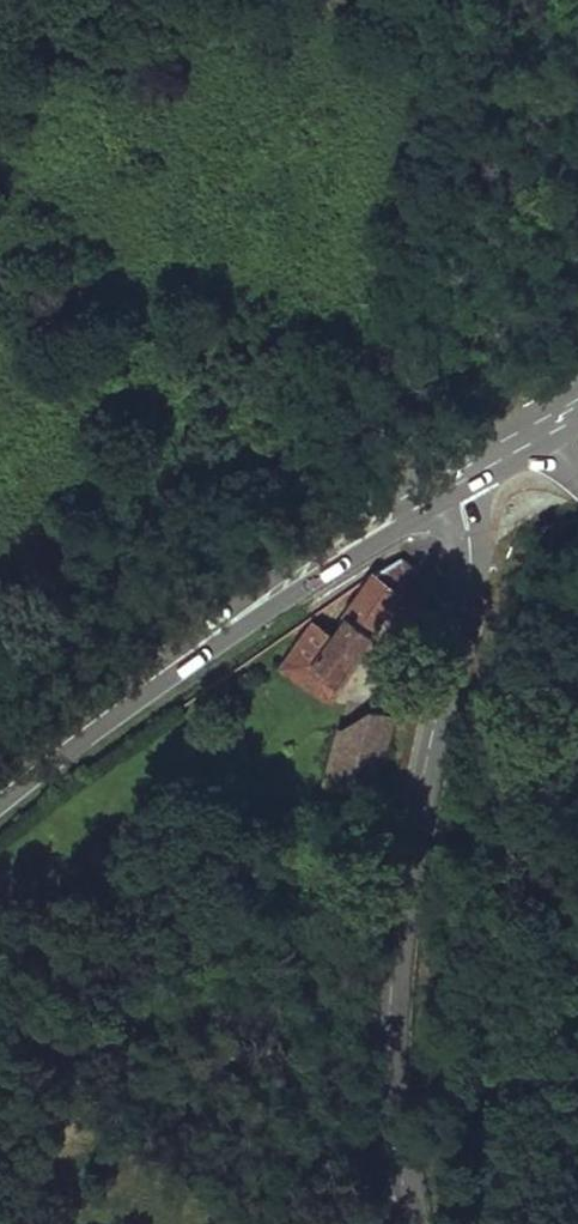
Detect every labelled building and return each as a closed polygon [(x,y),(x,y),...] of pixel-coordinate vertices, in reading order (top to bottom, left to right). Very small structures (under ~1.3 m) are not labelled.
[(399,554),(367,573),(341,609),(347,613),(332,633),(313,659),(333,674),(412,567),(399,554)] [(321,693),(333,674),(313,659),(332,633),(314,619),(280,664),(321,693)] [(324,781),(368,793),(389,715),(345,703),(324,781)]
